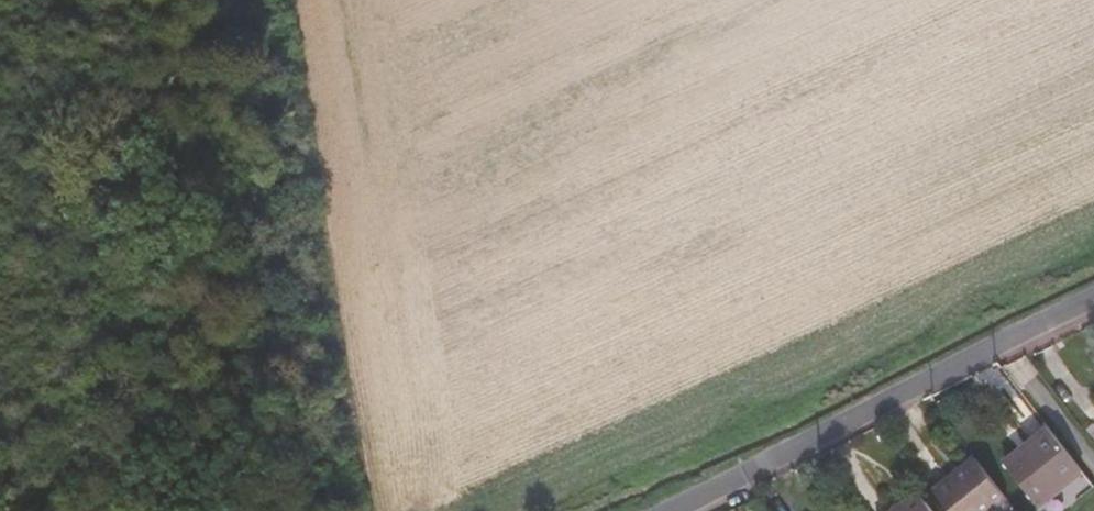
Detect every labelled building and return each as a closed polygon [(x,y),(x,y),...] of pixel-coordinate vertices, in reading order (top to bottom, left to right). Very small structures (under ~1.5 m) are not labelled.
[(1003,460),(1039,506),(1083,473),(1048,427),(1021,448),(1019,446),(1003,460)] [(952,510),(991,510),(1006,499),(972,457),(933,489),(952,510)] [(917,494),(893,510),(931,510),(917,494)]
